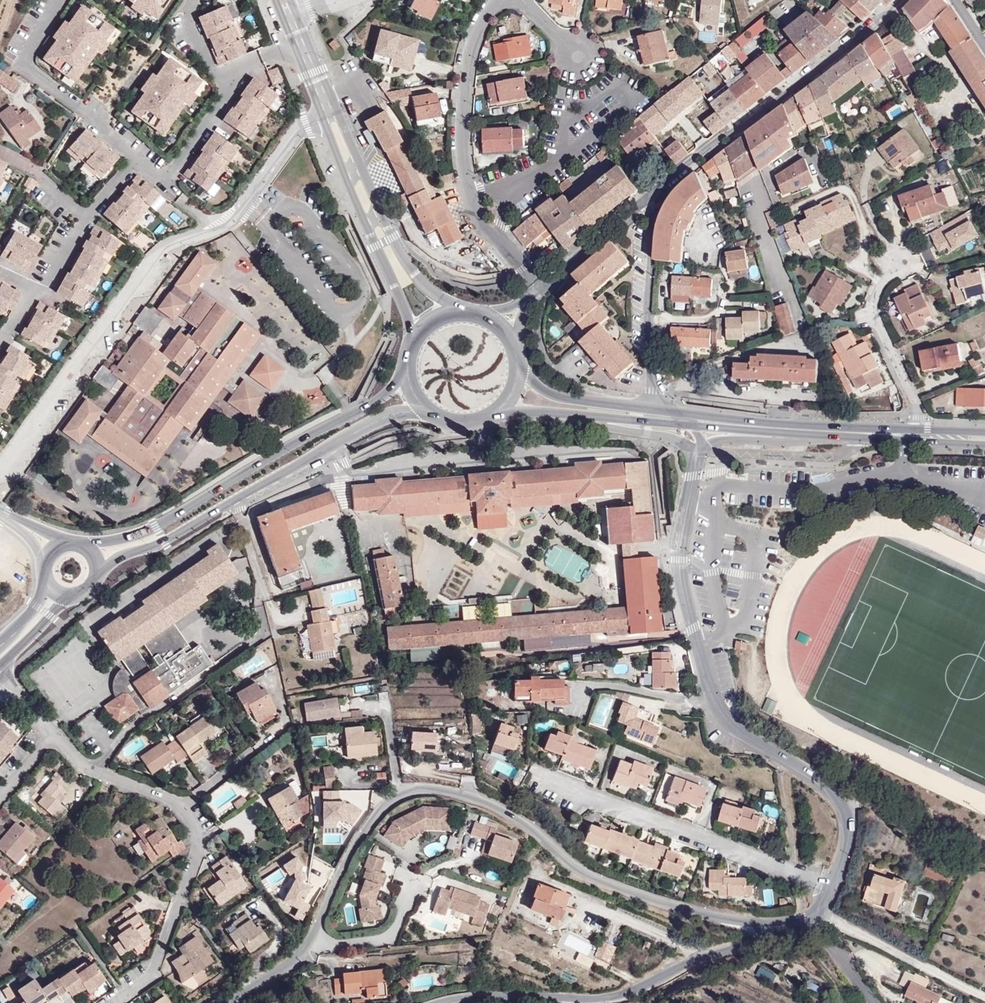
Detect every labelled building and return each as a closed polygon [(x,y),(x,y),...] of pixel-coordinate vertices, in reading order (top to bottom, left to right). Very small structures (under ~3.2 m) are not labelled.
[(133,2),(130,5),(142,14),(144,11),(156,19),(170,0),(130,0),(133,2)] [(441,4),(438,2),(439,0),(417,0),(413,10),(420,12),(419,15),(435,20),(441,4)] [(549,2),(552,3),(551,7),(562,9),(563,12),(575,14),(577,1),(574,1),(574,0),(550,0),(549,2)] [(597,5),(621,8),(622,0),(597,0),(597,5)] [(701,26),(722,28),(725,1),(721,0),(705,0),(701,26)] [(872,12),(859,0),(835,0),(828,7),(840,17),(849,8),(863,21),(872,12)] [(883,1),(882,0),(859,0),(872,12),(883,1)] [(949,0),(913,0),(904,10),(921,34),(932,26),(935,22),(945,37),(954,49),(951,51),(984,102),(984,58),(973,40),(949,0)] [(210,44),(219,66),(247,55),(241,40),(237,42),(231,29),(230,29),(227,24),(233,21),(226,6),(199,18),(208,40),(210,39),(212,43),(210,44)] [(839,38),(853,28),(826,6),(815,16),(839,38)] [(113,30),(81,7),(68,24),(65,23),(53,39),(56,42),(42,61),(74,84),(97,54),(100,56),(109,44),(105,41),(113,30)] [(810,61),(839,38),(808,10),(784,30),(789,36),(810,61)] [(763,13),(735,39),(743,47),(771,22),(763,13)] [(935,22),(932,26),(941,39),(945,37),(935,22)] [(235,27),(231,29),(237,42),(241,40),(235,27)] [(910,45),(901,28),(882,38),(894,60),(896,64),(903,76),(920,106),(925,102),(910,76),(916,73),(904,50),(910,45)] [(664,29),(638,35),(645,66),(677,58),(674,50),(669,52),(664,29)] [(409,69),(417,39),(379,32),(373,60),(409,69)] [(894,60),(882,38),(879,32),(865,44),(871,54),(878,65),(880,69),(894,60)] [(504,43),(493,44),(495,59),(529,54),(526,35),(504,38),(504,43)] [(768,94),(810,61),(789,36),(773,48),(783,61),(777,65),(765,50),(753,59),(755,62),(746,68),(748,71),(768,94)] [(727,52),(730,49),(731,50),(729,52),(734,58),(743,51),(735,41),(725,50),(727,52)] [(865,44),(850,56),(865,84),(870,81),(865,74),(869,71),(863,60),(871,54),(865,44)] [(718,72),(730,63),(720,50),(709,59),(718,72)] [(869,71),(878,65),(871,54),(863,60),(869,71)] [(850,56),(839,65),(855,92),(860,88),(863,92),(867,88),(865,84),(850,56)] [(710,61),(706,64),(713,72),(716,70),(710,61)] [(199,88),(167,64),(154,82),(151,80),(138,97),(141,100),(128,119),(160,142),(182,112),(185,114),(194,102),(191,99),(199,88)] [(896,64),(887,69),(894,81),(903,76),(896,64)] [(839,65),(825,76),(837,110),(858,97),(855,92),(839,65)] [(0,66),(0,79),(12,87),(19,80),(0,66)] [(267,69),(270,83),(282,81),(280,66),(267,69)] [(747,109),(768,94),(748,71),(729,85),(747,109)] [(523,76),(487,81),(490,102),(496,102),(496,105),(528,101),(523,76)] [(825,76),(811,87),(826,127),(841,122),(837,110),(825,76)] [(716,134),(728,124),(690,77),(665,99),(673,109),(679,118),(700,147),(707,140),(684,110),(697,100),(717,125),(713,128),(716,134)] [(278,97),(254,79),(240,98),(241,100),(238,104),(237,103),(223,122),(247,139),(256,127),(253,124),(261,113),(258,111),(262,106),(268,110),(278,97)] [(451,90),(451,80),(445,81),(443,88),(451,90)] [(728,124),(747,109),(729,85),(717,93),(712,90),(709,92),(707,91),(704,93),(728,124)] [(811,87),(798,97),(806,118),(809,125),(812,132),(826,127),(811,87)] [(439,122),(433,93),(410,97),(415,125),(439,122)] [(798,97),(786,106),(794,124),(806,118),(798,97)] [(887,97),(880,106),(885,110),(893,102),(887,97)] [(650,128),(673,109),(665,99),(642,118),(650,128)] [(890,120),(903,113),(897,103),(884,110),(890,120)] [(40,127),(26,108),(20,112),(16,108),(13,109),(9,104),(0,112),(0,119),(18,143),(27,137),(40,127)] [(768,163),(793,144),(789,138),(798,134),(797,132),(794,124),(786,106),(755,129),(768,163)] [(384,109),(363,121),(369,133),(373,131),(384,150),(406,190),(398,194),(404,206),(411,203),(426,233),(438,228),(445,245),(464,236),(443,194),(432,199),(431,197),(437,195),(433,186),(430,186),(413,153),(408,156),(384,109)] [(922,111),(916,114),(929,138),(936,134),(922,111)] [(253,124),(256,127),(265,115),(261,113),(253,124)] [(650,128),(642,118),(637,122),(639,125),(616,143),(614,141),(608,146),(610,149),(617,144),(624,155),(630,151),(637,161),(656,146),(659,149),(655,151),(658,156),(666,150),(650,128)] [(690,154),(700,147),(679,118),(672,122),(676,128),(673,130),(690,154)] [(806,118),(794,124),(797,132),(809,125),(806,118)] [(512,126),(481,128),(483,152),(514,150),(514,145),(524,145),(523,128),(512,129),(512,126)] [(911,154),(918,148),(901,127),(878,146),(896,169),(907,161),(908,163),(914,159),(911,154)] [(83,129),(68,147),(78,156),(81,154),(86,158),(84,161),(95,171),(97,167),(103,172),(117,156),(111,151),(110,153),(105,149),(99,144),(101,142),(95,137),(93,139),(89,135),(83,129)] [(755,129),(746,136),(760,169),(768,163),(755,129)] [(239,151),(215,134),(201,153),(202,154),(200,157),(198,157),(184,176),(208,194),(217,181),(213,179),(222,167),(219,165),(223,160),(229,164),(239,151)] [(746,136),(727,150),(731,164),(739,183),(760,169),(746,136)] [(21,147),(30,141),(27,137),(18,143),(21,147)] [(939,140),(932,144),(937,155),(941,153),(942,156),(946,155),(939,140)] [(76,159),(78,156),(68,147),(65,150),(76,159)] [(727,150),(704,169),(712,178),(719,175),(722,186),(736,182),(731,164),(727,150)] [(949,157),(939,163),(944,172),(953,167),(949,157)] [(805,158),(776,176),(783,194),(814,182),(805,158)] [(92,174),(95,171),(84,161),(81,164),(92,174)] [(641,192),(621,166),(572,203),(592,229),(641,192)] [(213,179),(217,181),(225,169),(222,167),(213,179)] [(454,170),(437,177),(441,185),(455,180),(454,170)] [(707,196),(698,173),(680,189),(673,197),(664,211),(659,226),(657,262),(681,263),(683,236),(686,218),(691,209),(699,202),(707,196)] [(136,205),(140,200),(146,205),(157,193),(135,174),(120,191),(122,193),(112,203),(111,202),(101,213),(122,232),(132,221),(129,218),(139,208),(136,205)] [(35,181),(27,176),(22,184),(30,189),(35,181)] [(574,184),(570,178),(560,186),(564,191),(574,184)] [(930,183),(896,195),(905,221),(958,203),(952,184),(940,188),(941,191),(934,194),(930,183)] [(727,197),(738,193),(735,186),(725,190),(727,197)] [(855,219),(846,197),(842,199),(840,193),(830,197),(832,202),(823,206),(822,204),(806,211),(808,219),(800,221),(800,224),(794,226),(792,219),(783,222),(788,235),(785,236),(791,250),(798,247),(800,251),(809,247),(807,243),(821,237),(821,234),(855,219)] [(567,250),(592,229),(572,203),(567,196),(557,203),(549,195),(535,207),(567,250)] [(159,205),(165,214),(172,210),(167,200),(159,205)] [(167,215),(177,227),(186,220),(176,208),(167,215)] [(777,222),(772,210),(767,213),(774,233),(777,231),(775,223),(777,222)] [(532,248),(552,232),(536,212),(514,230),(527,247),(530,244),(532,248)] [(950,249),(978,234),(966,213),(931,233),(935,240),(943,236),(948,245),(950,249)] [(149,227),(158,236),(166,228),(157,219),(149,227)] [(54,291),(80,306),(87,293),(80,289),(84,282),(87,284),(95,271),(102,258),(99,256),(102,250),(109,254),(117,241),(91,226),(80,246),(82,247),(78,254),(74,261),(70,268),(67,273),(65,272),(54,291)] [(0,252),(0,257),(24,271),(39,246),(13,231),(0,252)] [(935,240),(940,249),(948,245),(943,236),(935,240)] [(612,241),(573,274),(580,284),(559,301),(588,335),(580,342),(611,380),(632,363),(601,324),(609,317),(591,296),(629,262),(612,241)] [(749,270),(745,252),(734,254),(734,258),(728,258),(731,273),(749,270)] [(128,348),(213,401),(223,387),(232,393),(227,401),(251,417),(287,368),(265,352),(239,384),(229,378),(262,334),(198,286),(214,263),(197,254),(157,307),(174,319),(178,314),(197,326),(190,334),(179,328),(178,329),(148,306),(135,323),(142,329),(128,348)] [(106,260),(102,258),(95,271),(98,273),(106,260)] [(854,287),(827,269),(808,295),(820,304),(818,306),(830,315),(838,304),(840,306),(854,287)] [(964,277),(948,280),(955,306),(967,303),(966,299),(984,294),(984,292),(979,269),(963,272),(964,277)] [(95,271),(87,284),(91,286),(98,273),(95,271)] [(713,297),(713,279),(672,277),(671,304),(691,304),(692,296),(713,297)] [(10,310),(20,292),(13,288),(12,290),(7,287),(0,283),(0,309),(1,309),(3,306),(10,310)] [(930,318),(918,286),(904,292),(905,295),(893,299),(906,333),(924,327),(922,321),(930,318)] [(19,333),(37,344),(41,338),(44,339),(51,327),(55,329),(62,316),(37,301),(29,315),(31,316),(27,323),(24,328),(22,327),(19,333)] [(787,304),(774,309),(781,338),(796,334),(787,304)] [(746,319),(728,319),(728,340),(746,340),(745,334),(761,334),(761,313),(746,313),(746,319)] [(65,330),(70,317),(64,314),(58,327),(65,330)] [(51,327),(44,339),(48,342),(55,329),(51,327)] [(710,332),(672,329),(670,347),(710,350),(710,332)] [(847,333),(830,342),(853,390),(865,384),(868,389),(881,384),(874,369),(877,367),(864,340),(853,345),(847,333)] [(980,351),(976,342),(971,345),(975,354),(980,351)] [(961,361),(955,343),(918,355),(925,375),(942,370),(943,367),(961,361)] [(26,355),(8,344),(4,351),(6,352),(3,357),(0,361),(0,409),(1,410),(9,397),(6,395),(14,382),(10,380),(14,374),(17,376),(25,364),(22,362),(26,355)] [(192,430),(213,401),(128,348),(113,371),(105,365),(96,379),(110,389),(118,377),(128,383),(107,412),(87,395),(62,429),(80,442),(87,433),(146,476),(184,425),(192,430)] [(832,354),(826,357),(839,382),(844,379),(832,354)] [(820,383),(820,361),(810,361),(810,358),(759,357),(759,360),(753,360),(752,366),(735,365),(735,380),(820,383)] [(978,375),(984,372),(984,370),(978,357),(971,361),(978,375)] [(29,366),(25,364),(17,376),(21,379),(29,366)] [(17,385),(14,382),(6,395),(9,397),(17,385)] [(964,389),(965,407),(984,408),(984,389),(964,389)] [(626,491),(630,491),(632,507),(623,508),(624,513),(605,514),(608,547),(621,546),(636,545),(654,543),(647,462),(599,466),(599,462),(574,463),(574,469),(571,469),(534,472),(508,475),(508,473),(499,474),(499,471),(485,472),(476,473),(476,476),(468,477),(468,479),(401,484),(401,480),(375,481),(375,486),(352,488),(354,512),(378,510),(471,502),(471,508),(476,508),(477,514),(505,512),(505,505),(510,505),(510,498),(536,496),(577,492),(578,498),(602,496),(602,491),(625,489),(626,491)] [(297,563),(287,534),(313,526),(339,516),(329,489),(254,516),(284,596),(307,591),(312,590),(311,585),(311,584),(313,585),(315,580),(315,579),(312,576),(308,576),(304,578),(303,578),(297,563)] [(510,505),(511,510),(578,505),(578,498),(577,492),(536,496),(510,498),(510,505)] [(404,518),(472,513),(471,508),(471,502),(378,510),(378,516),(403,515),(404,518)] [(307,544),(314,532),(313,526),(287,534),(297,563),(303,557),(305,552),(307,544)] [(979,527),(974,536),(984,541),(984,540),(984,529),(979,527)] [(186,652),(167,626),(173,621),(205,598),(202,592),(233,569),(213,541),(201,551),(204,555),(140,603),(144,609),(122,625),(118,620),(97,636),(118,665),(121,662),(137,682),(134,684),(139,691),(130,697),(140,712),(143,715),(213,663),(199,642),(192,647),(186,652)] [(636,545),(621,546),(623,560),(637,558),(636,545)] [(384,557),(382,550),(371,552),(373,561),(375,560),(385,610),(383,611),(384,618),(395,616),(394,608),(402,607),(392,556),(384,557)] [(236,570),(248,565),(244,555),(232,560),(236,570)] [(637,558),(623,560),(626,607),(629,625),(659,622),(655,567),(654,557),(637,558)] [(371,561),(381,611),(383,611),(385,610),(375,560),(373,561),(371,561)] [(307,591),(310,609),(323,606),(319,588),(312,590),(307,591)] [(532,611),(531,600),(509,600),(510,612),(532,611)] [(122,625),(144,609),(140,603),(118,620),(122,625)] [(334,647),(326,605),(323,606),(310,609),(308,609),(311,622),(308,623),(313,651),(324,649),(334,647)] [(629,625),(626,607),(434,625),(436,648),(410,650),(411,663),(439,661),(438,648),(523,641),(523,644),(564,641),(564,636),(590,634),(607,633),(607,636),(630,634),(629,625)] [(362,610),(344,615),(347,627),(365,622),(362,610)] [(192,647),(173,621),(167,626),(186,652),(192,647)] [(434,625),(409,627),(410,650),(436,648),(434,625)] [(388,651),(410,650),(409,627),(405,628),(387,629),(388,651)] [(748,643),(736,642),(736,650),(747,651),(748,643)] [(233,669),(238,678),(267,661),(258,645),(204,676),(212,689),(225,681),(221,676),(233,669)] [(677,685),(675,665),(669,665),(667,651),(650,653),(653,687),(677,685)] [(606,671),(603,662),(593,664),(595,674),(606,671)] [(123,687),(132,680),(124,669),(116,678),(123,687)] [(126,692),(123,687),(116,678),(115,685),(115,694),(117,699),(126,692)] [(567,703),(566,685),(561,684),(561,678),(537,679),(528,679),(511,679),(512,702),(539,701),(539,695),(552,695),(552,700),(553,700),(554,702),(557,704),(567,703)] [(139,691),(134,684),(132,680),(123,687),(126,692),(130,697),(139,691)] [(277,705),(263,684),(259,687),(254,680),(234,694),(246,710),(249,708),(257,719),(277,705)] [(355,684),(355,691),(367,691),(367,683),(355,684)] [(140,712),(130,697),(126,692),(117,699),(106,707),(120,726),(140,712)] [(606,728),(613,696),(597,692),(590,724),(606,728)] [(625,704),(628,696),(615,694),(613,698),(625,704)] [(771,714),(777,701),(767,697),(761,710),(771,714)] [(340,716),(336,698),(304,704),(307,722),(340,716)] [(647,724),(650,715),(620,703),(616,714),(618,715),(615,723),(623,727),(620,734),(650,746),(657,729),(647,724)] [(204,745),(217,734),(202,714),(190,723),(193,727),(176,740),(188,755),(195,766),(205,757),(210,753),(206,748),(204,745)] [(514,743),(516,733),(511,731),(512,726),(498,722),(492,742),(512,748),(514,743)] [(375,736),(375,731),(364,732),(363,726),(344,729),(345,736),(346,747),(348,758),(378,754),(377,747),(375,736)] [(1,765),(9,755),(7,754),(16,744),(0,730),(0,764),(1,765)] [(439,752),(439,732),(412,732),(412,752),(439,752)] [(562,758),(570,739),(557,733),(555,737),(549,735),(542,749),(562,758)] [(589,772),(596,753),(576,745),(577,742),(570,739),(562,758),(561,761),(589,772)] [(178,763),(188,755),(176,740),(167,747),(162,741),(139,758),(151,775),(175,758),(178,763)] [(170,769),(178,763),(175,758),(166,765),(170,769)] [(648,789),(654,772),(636,763),(634,767),(621,761),(612,782),(627,788),(630,781),(639,785),(648,789)] [(338,791),(334,764),(324,765),(327,785),(328,792),(337,791),(338,791)] [(498,764),(498,777),(512,778),(512,765),(498,764)] [(394,776),(392,769),(376,771),(378,779),(394,776)] [(52,801),(59,793),(61,795),(64,791),(62,789),(68,783),(54,770),(48,776),(50,778),(42,787),(44,789),(34,800),(53,818),(61,808),(58,806),(52,801)] [(230,787),(232,785),(227,779),(209,794),(220,806),(235,793),(230,787)] [(699,811),(706,793),(673,780),(666,798),(681,803),(699,811)] [(636,792),(639,785),(630,781),(627,788),(636,792)] [(311,824),(310,793),(299,799),(291,785),(269,798),(285,828),(302,817),(306,825),(311,824)] [(338,800),(337,791),(328,792),(325,792),(326,802),(327,808),(339,806),(338,800)] [(345,800),(343,791),(338,791),(337,791),(338,800),(345,800)] [(244,797),(233,805),(237,810),(258,796),(256,792),(247,801),(244,797)] [(326,802),(325,792),(314,793),(316,802),(326,802)] [(58,806),(64,798),(61,795),(59,793),(52,801),(58,806)] [(123,810),(128,798),(115,794),(110,806),(123,810)] [(676,812),(681,803),(666,798),(665,802),(666,805),(665,808),(676,812)] [(740,828),(747,807),(728,799),(721,820),(740,828)] [(759,835),(765,819),(757,816),(759,812),(747,807),(740,828),(759,835)] [(443,835),(444,821),(455,822),(456,811),(424,809),(395,821),(385,836),(405,850),(412,840),(429,834),(443,835)] [(178,840),(161,815),(152,821),(150,818),(137,827),(143,837),(148,834),(154,842),(145,848),(151,857),(152,859),(169,847),(174,854),(187,845),(182,838),(178,840)] [(454,835),(455,822),(444,821),(443,835),(454,835)] [(30,837),(12,822),(0,836),(0,852),(16,865),(25,854),(20,850),(30,837)] [(473,835),(494,842),(496,835),(498,830),(477,823),(473,835)] [(606,850),(612,833),(591,825),(584,842),(606,850)] [(634,860),(640,842),(612,833),(606,850),(634,860)] [(145,848),(154,842),(148,834),(143,837),(139,840),(145,848)] [(449,835),(446,845),(453,847),(456,837),(449,835)] [(513,864),(520,843),(496,835),(490,857),(513,864)] [(671,847),(642,837),(640,842),(658,848),(670,852),(671,847)] [(655,856),(658,848),(640,842),(634,860),(642,864),(646,853),(655,856)] [(663,871),(670,852),(658,848),(655,856),(646,853),(642,864),(663,871)] [(681,878),(688,857),(670,852),(663,871),(681,878)] [(382,891),(387,876),(382,874),(387,862),(369,856),(364,869),(365,871),(361,884),(364,886),(359,898),(362,911),(366,910),(369,924),(384,920),(381,906),(378,907),(376,900),(379,891),(382,891)] [(220,907),(249,887),(228,858),(211,869),(217,878),(201,889),(212,904),(216,902),(220,907)] [(950,888),(956,872),(926,863),(921,879),(950,888)] [(750,887),(750,880),(740,880),(727,880),(727,874),(727,871),(711,870),(712,891),(720,891),(720,897),(745,897),(748,899),(756,898),(756,887),(750,887)] [(1,878),(6,883),(10,879),(4,874),(1,878)] [(15,876),(9,881),(15,889),(21,884),(15,876)] [(873,890),(877,878),(871,876),(867,888),(873,890)] [(0,878),(0,901),(12,888),(0,878)] [(896,916),(905,888),(877,878),(873,890),(867,888),(862,904),(896,916)] [(560,909),(565,896),(541,886),(531,911),(552,919),(549,926),(560,931),(563,923),(563,919),(566,911),(560,909)] [(764,906),(773,905),(772,888),(762,888),(764,906)] [(490,907),(482,904),(483,901),(455,891),(453,895),(442,891),(434,912),(449,917),(451,910),(472,918),(470,925),(483,930),(490,907)] [(716,904),(718,899),(707,894),(704,900),(716,904)] [(566,911),(572,898),(565,896),(560,909),(566,911)] [(369,924),(366,910),(362,911),(358,912),(362,926),(369,924)] [(151,933),(135,911),(116,923),(120,929),(118,931),(130,949),(132,948),(136,953),(145,946),(141,940),(151,933)] [(270,939),(259,924),(255,927),(244,914),(222,930),(234,947),(240,942),(244,948),(249,955),(270,939)] [(130,949),(118,931),(113,935),(125,952),(130,949)] [(608,963),(616,946),(603,940),(600,946),(595,943),(590,955),(608,963)] [(201,974),(212,966),(195,941),(179,953),(183,959),(179,962),(171,967),(177,976),(180,988),(194,994),(198,991),(198,989),(207,982),(201,974)] [(237,952),(244,948),(240,942),(234,947),(237,952)] [(651,951),(653,945),(647,942),(645,948),(651,951)] [(183,959),(179,953),(175,956),(179,962),(183,959)] [(78,971),(89,963),(85,958),(73,966),(78,971)] [(89,992),(106,976),(95,960),(89,963),(78,971),(73,966),(59,976),(58,975),(51,979),(59,991),(67,986),(72,990),(79,985),(86,988),(89,992)] [(385,978),(384,970),(360,974),(361,981),(385,978)] [(388,998),(385,978),(361,981),(360,974),(341,976),(341,982),(333,982),(334,997),(360,995),(360,992),(366,992),(367,1000),(388,998)] [(51,979),(42,985),(36,975),(20,986),(19,989),(25,998),(17,1002),(41,1002),(39,1000),(47,995),(49,998),(59,991),(51,979)] [(403,981),(397,986),(401,990),(407,986),(403,981)] [(911,983),(904,998),(915,1002),(937,1002),(940,997),(911,983)] [(166,991),(157,997),(149,1002),(174,1002),(166,991)] [(157,997),(155,993),(141,1002),(142,1002),(149,1002),(157,997)]
